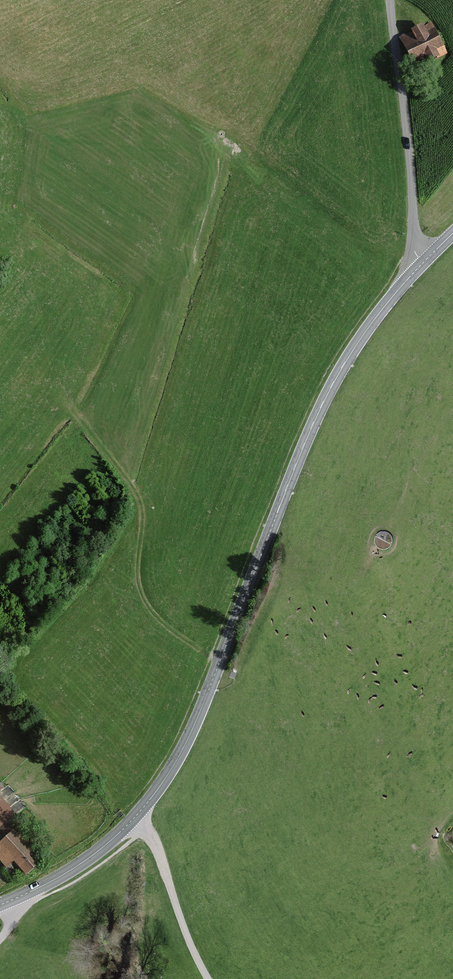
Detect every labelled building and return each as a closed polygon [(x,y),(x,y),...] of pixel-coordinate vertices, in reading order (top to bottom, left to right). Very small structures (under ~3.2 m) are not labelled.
[(419,73),(450,58),(433,24),(402,39),(419,73)] [(0,785),(0,828),(1,829),(22,810),(0,785)] [(0,844),(0,860),(6,868),(14,861),(28,877),(43,863),(15,831),(0,844)]
